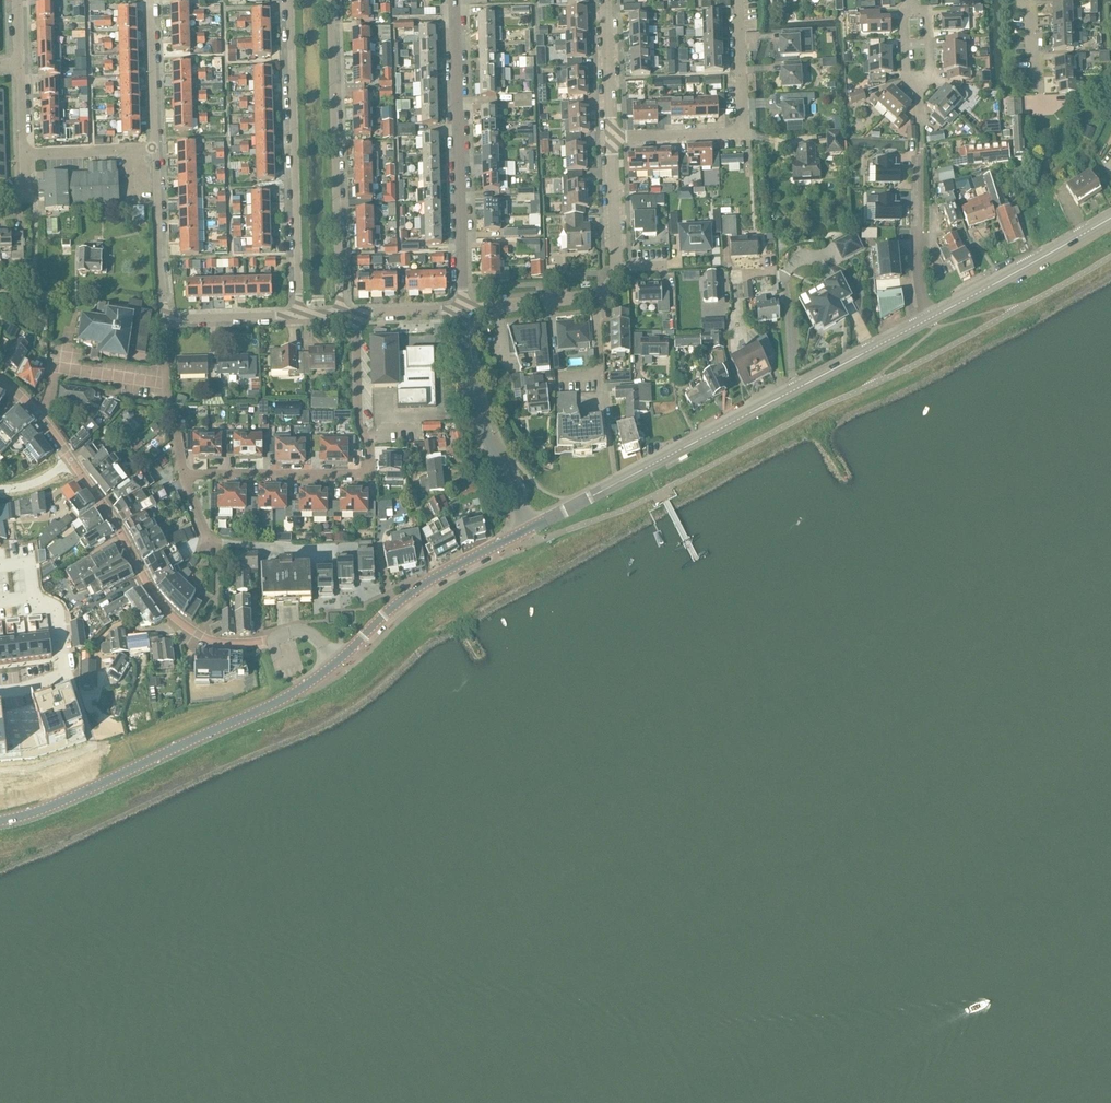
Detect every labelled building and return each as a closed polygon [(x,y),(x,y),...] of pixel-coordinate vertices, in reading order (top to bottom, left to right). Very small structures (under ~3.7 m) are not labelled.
[(843,0),(835,1),(836,12),(843,11),(843,0)] [(1052,4),(1053,16),(1081,15),(1081,10),(1072,10),(1072,3),(1052,4)] [(38,5),(38,19),(54,19),(54,5),(38,5)] [(377,5),(368,6),(352,6),(352,20),(369,19),(369,12),(378,12),(377,5)] [(171,6),(171,17),(189,17),(196,17),(204,16),(204,12),(189,12),(189,6),(171,6)] [(390,14),(390,6),(381,6),(382,15),(390,14)] [(969,20),(969,8),(956,9),(957,15),(942,16),(942,32),(963,31),(963,20),(969,20)] [(76,9),(77,18),(85,18),(85,9),(76,9)] [(558,18),(558,23),(586,22),(586,9),(567,10),(567,18),(558,18)] [(119,10),(119,21),(137,21),(136,10),(119,10)] [(245,24),(253,24),(270,23),(270,12),(252,12),(252,19),(237,19),(237,24),(245,24)] [(877,19),(877,12),(860,12),(861,31),(864,35),(890,34),(889,18),(877,19)] [(694,21),(694,26),(721,25),(721,13),(702,13),(703,21),(694,21)] [(478,16),(479,28),(495,28),(494,15),(478,16)] [(629,16),(630,29),(648,28),(648,21),(656,21),(656,15),(629,16)] [(1053,16),(1053,28),(1073,27),(1072,20),(1081,20),(1081,15),(1053,16)] [(189,17),(171,18),(172,29),(190,28),(189,17)] [(54,32),(54,19),(38,19),(39,33),(54,32)] [(119,21),(120,34),(137,33),(137,21),(119,21)] [(566,34),(566,35),(587,34),(586,22),(558,23),(559,28),(568,28),(568,34),(566,34)] [(270,23),(253,24),(253,34),(271,33),(270,23)] [(722,37),(721,25),(694,26),(695,31),(703,31),(703,38),(722,37)] [(391,26),(390,26),(378,27),(379,38),(382,38),(382,43),(391,43),(391,26)] [(1053,28),(1054,40),(1087,38),(1082,38),(1082,34),(1073,34),(1073,27),(1053,28)] [(190,28),(172,29),(172,40),(190,39),(190,28)] [(419,34),(419,43),(435,43),(435,30),(421,30),(421,28),(414,29),(414,34),(419,34)] [(495,42),(495,28),(479,28),(479,42),(495,42)] [(548,36),(548,28),(539,28),(539,36),(548,36)] [(648,35),(648,28),(630,29),(630,40),(657,39),(657,34),(648,35)] [(353,31),(353,44),(370,44),(370,30),(353,31)] [(780,43),(778,43),(778,51),(781,50),(781,57),(799,56),(799,52),(802,52),(801,47),(811,46),(810,31),(798,32),(783,32),(783,39),(780,39),(780,43)] [(39,33),(39,46),(55,46),(54,32),(39,33)] [(137,44),(137,33),(120,34),(120,44),(137,44)] [(271,45),(271,33),(253,34),(253,40),(238,41),(238,46),(271,45)] [(587,34),(566,35),(566,42),(557,42),(557,47),(585,46),(585,34),(587,34)] [(544,47),(544,36),(536,37),(537,48),(544,47)] [(695,45),(695,50),(722,49),(722,37),(703,38),(704,44),(695,45)] [(944,60),(965,59),(965,47),(969,47),(969,38),(949,39),(949,47),(943,47),(944,60)] [(1087,41),(1087,38),(1054,40),(1054,52),(1074,51),(1073,44),(1082,43),(1085,43),(1085,41),(1087,41)] [(191,50),(190,39),(172,40),(172,51),(191,50)] [(630,40),(631,52),(649,51),(649,45),(657,44),(657,39),(630,40)] [(868,41),(869,63),(891,62),(891,49),(884,50),(884,41),(868,41)] [(495,56),(495,42),(479,42),(480,56),(495,56)] [(221,43),(213,43),(214,54),(222,54),(221,43)] [(413,57),(420,57),(436,57),(435,43),(419,43),(413,44),(413,57)] [(120,44),(120,55),(138,55),(137,44),(120,44)] [(353,44),(354,58),(370,57),(370,44),(353,44)] [(272,56),(271,45),(238,46),(238,51),(254,51),(254,57),(272,56)] [(39,46),(39,60),(55,59),(55,46),(39,46)] [(237,46),(231,46),(228,47),(228,62),(237,62),(237,46)] [(585,46),(557,47),(557,53),(567,53),(567,57),(567,65),(582,65),(582,59),(586,58),(585,46)] [(545,48),(536,48),(537,58),(546,58),(545,48)] [(723,60),(722,49),(695,50),(696,55),(704,54),(704,61),(723,60)] [(680,50),(678,50),(679,59),(688,59),(688,50),(686,50),(680,50)] [(631,64),(658,63),(658,58),(649,58),(649,51),(631,52),(631,64)] [(1055,61),(1055,73),(1074,72),(1074,66),(1079,65),(1079,61),(1080,61),(1083,59),(1083,54),(1064,54),(1064,61),(1055,61)] [(120,55),(121,66),(138,66),(138,55),(120,55)] [(392,56),(383,56),(383,63),(386,63),(386,69),(392,69),(392,56)] [(480,56),(480,69),(496,68),(496,62),(499,62),(499,56),(495,56),(480,56)] [(354,58),(354,70),(371,70),(370,57),(354,58)] [(436,70),(436,57),(420,57),(420,70),(436,70)] [(55,67),(55,59),(39,60),(40,74),(49,73),(49,77),(61,76),(61,66),(55,67)] [(966,71),(965,59),(944,60),(944,72),(950,72),(951,80),(971,80),(970,70),(966,71)] [(723,73),(723,60),(704,61),(705,68),(696,68),(696,74),(723,73)] [(891,62),(869,63),(870,84),(885,83),(885,74),(892,74),(891,62)] [(658,68),(658,63),(631,64),(632,76),(650,75),(650,68),(658,68)] [(800,70),(800,63),(785,64),(785,71),(782,71),(782,75),(779,75),(780,82),(782,82),(783,88),(801,87),(801,84),(803,84),(803,73),(800,73),(800,71),(801,70),(800,70)] [(173,64),(173,76),(191,75),(191,64),(173,64)] [(583,71),(582,65),(567,65),(568,79),(557,79),(557,85),(587,83),(586,71),(583,71)] [(86,77),(86,66),(78,67),(78,71),(74,71),(74,77),(86,77)] [(138,75),(138,66),(121,66),(121,76),(138,75)] [(480,69),(480,83),(496,82),(496,68),(480,69)] [(272,70),(254,70),(254,81),(272,80),(272,70)] [(371,83),(371,70),(354,70),(354,84),(371,83)] [(420,70),(414,70),(414,84),(421,84),(437,83),(436,70),(420,70)] [(1074,72),(1055,73),(1056,85),(1065,85),(1065,92),(1082,91),(1082,79),(1075,79),(1074,72)] [(121,76),(121,88),(139,88),(138,75),(121,76)] [(173,76),(174,86),(191,86),(191,75),(173,76)] [(546,77),(538,77),(538,85),(547,85),(546,77)] [(663,79),(663,87),(681,86),(681,79),(681,78),(663,79)] [(88,87),(87,79),(73,80),(73,88),(88,87)] [(392,87),(392,79),(380,80),(380,87),(392,87)] [(663,89),(662,79),(654,80),(655,89),(663,89)] [(272,80),(254,81),(255,92),(272,92),(272,80)] [(505,82),(496,82),(480,83),(481,97),(497,97),(497,89),(505,88),(505,82)] [(421,84),(421,97),(437,97),(437,83),(421,84)] [(568,90),(569,103),(584,102),(584,96),(587,96),(587,83),(557,85),(557,90),(568,90)] [(42,84),(43,98),(59,97),(62,97),(62,92),(58,92),(58,84),(42,84)] [(174,86),(174,97),(192,96),(191,86),(174,86)] [(546,86),(538,86),(539,104),(547,103),(546,86)] [(940,91),(936,95),(953,111),(962,101),(965,102),(968,98),(968,95),(965,92),(962,92),(955,86),(950,91),(946,87),(941,91),(940,91)] [(139,99),(139,88),(121,88),(121,99),(139,99)] [(877,104),(887,113),(903,96),(898,91),(897,93),(892,88),(883,98),(879,93),(870,103),(874,107),(877,104)] [(393,98),(392,90),(380,90),(380,98),(393,98)] [(866,99),(863,91),(849,96),(851,104),(866,99)] [(272,92),(255,92),(255,104),(273,103),(272,92)] [(784,109),(781,109),(781,117),(784,117),(784,123),(803,122),(803,118),(805,118),(805,108),(807,107),(809,106),(810,104),(811,101),(814,101),(814,94),(786,96),(787,105),(783,105),(784,109)] [(353,96),(353,108),(370,108),(370,95),(353,96)] [(706,98),(707,119),(718,118),(718,111),(725,111),(724,95),(717,95),(717,98),(706,98)] [(932,102),(927,106),(934,113),(930,118),(942,129),(947,123),(944,121),(953,111),(936,95),(931,101),(932,102)] [(192,108),(192,96),(174,97),(174,109),(192,108)] [(908,100),(903,96),(887,113),(897,122),(894,125),(899,130),(907,120),(903,115),(911,106),(907,101),(908,100)] [(43,98),(43,111),(59,111),(59,97),(43,98)] [(437,110),(437,97),(421,97),(421,111),(437,110)] [(671,120),(683,119),(682,99),(670,99),(670,97),(663,97),(663,100),(664,113),(671,113),(671,120)] [(682,99),(683,119),(695,119),(694,98),(682,99)] [(706,98),(694,98),(695,119),(707,119),(706,98)] [(121,99),(122,111),(139,110),(139,99),(121,99)] [(657,103),(645,103),(646,124),(658,123),(658,116),(664,116),(664,113),(663,100),(657,100),(657,103)] [(1022,116),(1021,100),(1007,101),(1008,118),(1022,116)] [(397,102),(397,111),(397,112),(410,111),(410,101),(397,102)] [(634,124),(646,124),(645,103),(633,104),(633,101),(626,102),(627,117),(633,117),(634,124)] [(569,103),(570,122),(588,121),(588,108),(584,108),(584,102),(569,103)] [(273,103),(255,104),(255,114),(273,114),(273,103)] [(174,109),(175,119),(192,119),(192,108),(174,109)] [(353,108),(354,122),(370,121),(370,108),(353,108)] [(481,110),(482,124),(497,123),(497,109),(481,110)] [(140,122),(139,110),(122,111),(122,122),(140,122)] [(383,121),(393,121),(393,110),(382,111),(383,121)] [(438,124),(437,110),(421,111),(416,111),(416,117),(422,117),(422,125),(438,124)] [(43,111),(43,125),(64,125),(63,119),(63,111),(59,111),(43,111)] [(408,120),(407,112),(399,113),(399,120),(408,120)] [(255,120),(240,121),(240,126),(248,126),(256,126),(273,125),(273,114),(255,114),(255,120)] [(192,131),(192,119),(175,119),(175,131),(192,131)] [(1024,158),(1022,120),(1012,120),(1015,159),(1024,158)] [(371,135),(370,121),(354,122),(354,135),(371,135)] [(393,121),(383,121),(383,139),(394,138),(393,121)] [(566,133),(566,140),(581,140),(581,134),(589,133),(588,121),(570,122),(570,133),(566,133)] [(140,122),(122,122),(123,136),(132,135),(132,137),(138,136),(138,135),(140,135),(140,122)] [(482,124),(482,137),(498,136),(497,129),(501,128),(501,123),(497,123),(482,124)] [(1000,123),(984,124),(985,134),(1000,133),(1000,123)] [(89,136),(88,124),(80,124),(81,136),(89,136)] [(64,131),(64,125),(43,125),(44,139),(57,139),(57,141),(67,141),(66,131),(64,131)] [(273,125),(256,126),(256,136),(274,136),(273,125)] [(528,126),(528,135),(536,135),(536,125),(533,125),(528,126)] [(1087,126),(1083,134),(1091,138),(1095,130),(1087,126)] [(916,140),(915,127),(907,127),(908,141),(916,140)] [(872,130),(872,137),(880,138),(880,130),(872,130)] [(843,153),(841,131),(827,132),(828,153),(843,153)] [(537,145),(536,135),(528,135),(528,146),(537,145)] [(274,136),(256,136),(256,147),(274,147),(274,136)] [(423,150),(439,149),(438,136),(422,137),(423,150)] [(498,136),(482,137),(482,150),(498,150),(498,143),(502,143),(501,136),(498,136)] [(213,150),(216,150),(224,150),(224,143),(222,139),(212,139),(213,150)] [(566,140),(567,159),(585,158),(585,146),(581,146),(581,140),(566,140)] [(178,144),(178,156),(196,155),(195,144),(178,144)] [(959,151),(960,159),(1009,154),(1008,144),(994,146),(994,147),(959,151)] [(354,146),(355,159),(371,159),(371,146),(354,146)] [(815,162),(814,146),(797,147),(798,163),(792,163),(793,177),(801,177),(802,178),(802,182),(811,182),(811,181),(817,181),(817,172),(819,171),(818,162),(815,162)] [(274,147),(256,147),(257,159),(274,158),(274,147)] [(689,168),(700,168),(700,147),(688,147),(688,154),(681,155),(682,175),(689,175),(689,168)] [(700,147),(700,168),(712,167),(712,169),(719,169),(719,153),(712,153),(712,147),(700,147)] [(423,150),(423,163),(439,163),(439,149),(423,150)] [(498,150),(482,150),(483,163),(498,163),(498,155),(502,155),(501,150),(498,150)] [(659,151),(647,152),(648,172),(648,178),(652,178),(652,172),(660,172),(659,151)] [(659,151),(660,172),(660,178),(671,178),(679,178),(678,157),(671,158),(671,151),(659,151)] [(648,172),(647,152),(635,152),(635,159),(628,159),(629,180),(636,179),(636,173),(648,172)] [(1009,154),(960,159),(961,166),(996,163),(996,165),(1010,163),(1009,154)] [(196,166),(196,155),(178,156),(178,167),(196,166)] [(722,165),(743,165),(743,156),(722,157),(722,165)] [(274,158),(257,159),(257,170),(275,170),(274,158)] [(567,159),(567,178),(583,177),(582,171),(586,171),(585,158),(567,159)] [(371,159),(355,160),(355,173),(379,172),(378,159),(371,159)] [(878,160),(878,168),(876,168),(876,184),(899,184),(899,168),(895,168),(895,160),(878,160)] [(538,162),(534,162),(529,162),(529,173),(534,172),(534,171),(538,171),(538,162)] [(116,172),(116,163),(88,165),(89,174),(44,176),(44,185),(39,185),(40,201),(45,200),(46,211),(69,210),(69,206),(119,204),(117,172),(116,172)] [(424,177),(439,177),(439,163),(423,163),(424,177)] [(498,163),(483,163),(483,177),(499,177),(499,171),(507,171),(507,163),(498,163)] [(196,177),(196,166),(178,167),(179,177),(196,177)] [(275,170),(257,170),(257,181),(275,181),(275,170)] [(951,170),(938,173),(940,181),(953,178),(951,170)] [(355,173),(356,186),(372,185),(372,178),(379,178),(379,172),(355,173)] [(994,174),(983,178),(986,184),(995,213),(1005,237),(1008,245),(1013,243),(1024,239),(1011,207),(1006,209),(994,174)] [(1101,193),(1089,174),(1067,188),(1079,207),(1101,193)] [(506,176),(499,177),(483,177),(484,191),(499,191),(499,183),(506,183),(506,176)] [(179,177),(179,188),(197,188),(196,177),(179,177)] [(424,177),(420,177),(420,183),(424,183),(424,190),(440,189),(439,177),(424,177)] [(567,178),(568,196),(587,196),(586,183),(583,183),(583,177),(567,178)] [(975,188),(986,184),(983,178),(983,177),(972,181),(975,188)] [(956,191),(965,189),(963,179),(954,181),(956,191)] [(701,188),(700,180),(693,180),(693,188),(701,188)] [(952,181),(943,183),(945,194),(955,192),(952,181)] [(372,185),(356,186),(356,199),(372,198),(372,191),(378,191),(378,185),(372,185)] [(396,202),(395,185),(387,185),(387,195),(384,195),(384,203),(396,202)] [(197,188),(179,188),(179,199),(197,199),(197,188)] [(424,190),(417,190),(417,204),(424,204),(440,203),(440,189),(424,190)] [(956,201),(953,193),(949,195),(950,198),(944,200),(948,209),(944,210),(950,227),(952,226),(953,227),(957,226),(957,224),(963,222),(959,211),(958,212),(954,202),(956,201)] [(269,194),(252,194),(252,206),(269,205),(269,194)] [(987,195),(978,199),(986,222),(995,219),(987,195)] [(587,208),(587,196),(568,196),(569,209),(564,209),(564,216),(584,215),(584,208),(587,208)] [(665,205),(664,196),(630,197),(630,198),(633,198),(635,231),(633,231),(633,246),(644,237),(656,236),(656,232),(658,232),(658,229),(656,229),(656,226),(658,226),(658,218),(655,218),(655,214),(657,214),(656,206),(664,205),(665,205)] [(875,221),(899,222),(899,205),(895,205),(895,197),(878,197),(867,197),(867,206),(876,206),(875,221)] [(179,199),(180,212),(197,212),(197,199),(179,199)] [(969,228),(986,222),(978,199),(969,202),(970,205),(961,208),(969,228)] [(424,204),(425,217),(441,217),(440,203),(424,204)] [(484,204),(484,217),(500,217),(499,203),(484,204)] [(269,205),(252,206),(252,216),(270,216),(269,205)] [(241,206),(233,206),(233,212),(233,215),(233,216),(241,215),(241,212),(241,206)] [(396,214),(396,206),(385,206),(386,215),(396,214)] [(145,221),(144,208),(133,208),(133,221),(145,221)] [(400,208),(401,218),(405,218),(412,218),(412,216),(405,216),(405,208),(400,208)] [(356,210),(357,223),(373,223),(373,210),(356,210)] [(180,212),(180,222),(198,221),(197,212),(180,212)] [(252,216),(246,217),(247,228),(253,228),(270,227),(270,216),(252,216)] [(583,225),(583,216),(566,217),(567,251),(578,251),(578,253),(588,252),(588,250),(590,250),(589,225),(583,225)] [(425,217),(425,231),(441,230),(441,217),(425,217)] [(500,217),(484,217),(485,231),(500,231),(500,223),(504,223),(504,217),(500,217)] [(737,239),(736,217),(722,218),(723,236),(731,236),(732,239),(731,239),(732,257),(757,256),(757,251),(759,249),(759,247),(758,245),(757,243),(757,238),(737,239)] [(233,220),(233,228),(241,228),(241,219),(233,220)] [(198,232),(198,221),(180,222),(180,233),(198,232)] [(357,223),(357,236),(374,236),(373,223),(357,223)] [(271,238),(270,227),(253,228),(253,239),(271,238)] [(709,227),(695,228),(696,254),(707,254),(707,252),(710,251),(709,227)] [(685,255),(696,254),(695,228),(681,229),(682,253),(685,253),(685,255)] [(0,230),(0,231),(1,255),(11,255),(11,233),(5,234),(5,230),(0,230)] [(442,244),(441,230),(425,231),(421,231),(421,237),(425,237),(426,245),(442,244)] [(198,232),(180,233),(181,244),(198,244),(198,232)] [(953,257),(964,252),(956,235),(954,236),(952,232),(943,236),(946,241),(945,241),(946,243),(940,246),(943,257),(951,253),(953,257)] [(23,233),(11,233),(11,255),(11,261),(24,260),(23,233)] [(862,249),(855,235),(835,245),(843,259),(862,249)] [(374,249),(374,236),(357,236),(358,250),(374,249)] [(271,238),(253,239),(253,247),(246,248),(246,254),(260,253),(260,250),(271,250),(271,238)] [(539,241),(517,242),(518,254),(535,254),(535,260),(535,261),(545,260),(545,241),(539,241)] [(103,244),(94,243),(93,253),(79,252),(77,274),(79,274),(81,277),(85,277),(87,275),(90,275),(90,274),(101,275),(101,274),(106,274),(107,266),(101,266),(103,244)] [(198,244),(181,244),(181,255),(199,254),(198,244)] [(482,262),(499,262),(499,254),(508,254),(508,248),(482,249),(482,262)] [(871,251),(872,266),(898,263),(897,248),(871,251)] [(951,253),(943,257),(944,260),(951,259),(960,277),(973,271),(964,252),(953,257),(951,253)] [(444,263),(443,255),(432,255),(432,264),(444,263)] [(400,265),(400,256),(389,256),(389,257),(389,265),(400,265)] [(410,267),(409,256),(401,256),(401,268),(410,267)] [(370,265),(370,257),(358,258),(358,269),(370,269),(369,265),(370,265)] [(201,270),(201,261),(192,262),(192,270),(201,270)] [(500,270),(499,262),(482,262),(483,276),(489,276),(489,282),(509,282),(509,270),(500,270)] [(544,276),(544,262),(536,262),(536,277),(544,276)] [(900,279),(898,263),(872,266),(874,281),(900,279)] [(407,293),(420,292),(419,275),(413,275),(413,271),(406,271),(407,293)] [(387,275),(383,276),(384,293),(387,293),(397,293),(396,275),(396,272),(389,272),(390,275),(387,275)] [(364,276),(357,277),(358,294),(371,294),(370,276),(370,273),(364,273),(364,276)] [(705,292),(703,295),(703,300),(706,302),(709,302),(717,302),(716,284),(718,284),(718,276),(716,277),(716,273),(708,274),(708,292),(705,292)] [(419,275),(420,292),(433,292),(432,274),(419,275)] [(445,274),(432,274),(433,292),(446,291),(445,274)] [(383,276),(370,276),(371,294),(384,293),(383,276)] [(851,300),(840,278),(800,299),(816,328),(813,329),(814,329),(823,325),(823,326),(826,327),(832,323),(833,321),(832,320),(838,316),(837,315),(842,313),(844,318),(845,317),(845,318),(846,318),(840,306),(851,300)] [(271,279),(257,280),(258,297),(272,297),(271,295),(272,295),(272,289),(271,289),(271,279)] [(223,280),(212,281),(213,298),(224,298),(223,280)] [(224,298),(235,298),(235,280),(223,280),(224,298)] [(246,297),(246,280),(235,280),(235,298),(246,297)] [(246,297),(258,297),(257,280),(246,280),(246,297)] [(187,292),(186,292),(186,298),(187,298),(187,299),(201,299),(201,281),(187,282),(187,292)] [(201,281),(201,299),(213,298),(212,281),(201,281)] [(753,300),(751,283),(743,284),(745,300),(753,300)] [(662,293),(661,284),(638,285),(637,285),(638,294),(635,294),(635,302),(638,302),(638,303),(639,303),(658,302),(658,313),(669,312),(668,293),(662,293)] [(901,294),(878,297),(881,321),(903,310),(901,294)] [(766,304),(765,298),(757,299),(759,324),(779,320),(777,302),(766,304)] [(77,344),(78,344),(78,345),(80,345),(90,346),(90,347),(92,347),(92,346),(93,347),(93,352),(91,361),(95,361),(99,362),(100,362),(101,358),(103,358),(103,357),(109,358),(109,359),(111,359),(111,358),(117,359),(117,360),(119,360),(125,361),(127,362),(127,361),(128,361),(128,359),(129,352),(129,351),(135,350),(135,352),(146,354),(150,331),(150,326),(152,312),(142,311),(143,303),(129,301),(128,306),(127,314),(126,313),(109,311),(110,307),(98,305),(96,319),(82,316),(80,328),(79,334),(77,344)] [(630,353),(629,312),(613,312),(613,322),(611,322),(611,354),(618,354),(618,356),(623,356),(623,354),(630,353)] [(725,332),(724,318),(702,319),(702,332),(725,332)] [(572,323),(568,323),(557,324),(559,350),(575,348),(575,344),(589,343),(588,329),(587,327),(586,326),(584,325),(573,326),(573,325),(572,323)] [(12,325),(7,334),(14,338),(19,330),(12,325)] [(533,329),(510,336),(515,355),(516,357),(517,357),(516,355),(535,353),(537,369),(550,368),(546,325),(533,326),(533,329)] [(711,333),(701,333),(701,345),(713,345),(713,347),(724,347),(724,333),(711,334),(711,333)] [(642,334),(634,334),(634,348),(642,348),(642,357),(668,357),(668,340),(642,340),(642,334)] [(376,339),(370,339),(372,388),(387,387),(389,387),(396,387),(399,387),(399,394),(397,394),(398,408),(435,407),(435,392),(434,384),(435,384),(434,369),(434,350),(407,351),(407,353),(398,353),(398,338),(385,339),(385,336),(375,336),(376,339)] [(700,337),(687,338),(688,347),(700,346),(700,337)] [(675,348),(688,347),(687,338),(675,339),(675,348)] [(776,356),(766,338),(754,344),(755,346),(745,351),(743,348),(739,350),(743,357),(732,363),(744,386),(769,373),(764,363),(776,356)] [(11,355),(6,363),(18,371),(28,355),(25,353),(28,348),(20,343),(17,348),(16,347),(16,348),(11,345),(7,352),(11,355)] [(310,353),(303,354),(304,375),(311,375),(311,369),(335,368),(334,355),(335,355),(335,353),(334,353),(334,348),(323,349),(323,351),(319,351),(319,349),(309,349),(310,353)] [(289,376),(304,375),(303,354),(289,354),(289,350),(270,350),(271,369),(289,369),(289,376)] [(564,370),(562,355),(554,356),(555,371),(564,370)] [(248,357),(219,357),(220,374),(239,374),(239,377),(257,376),(256,359),(248,359),(248,357)] [(208,375),(207,358),(178,359),(179,375),(208,375)] [(44,374),(25,362),(15,378),(35,390),(44,374)] [(720,370),(703,378),(706,384),(711,395),(713,399),(726,393),(724,389),(721,384),(727,381),(720,370)] [(630,372),(610,374),(611,383),(630,381),(630,372)] [(521,375),(512,376),(513,380),(514,388),(515,388),(521,387),(522,387),(521,380),(521,375)] [(528,415),(540,414),(539,401),(538,398),(535,399),(534,388),(533,388),(533,386),(535,386),(536,387),(536,388),(543,387),(542,378),(525,379),(528,415)] [(693,392),(686,396),(694,410),(713,399),(711,395),(706,384),(701,387),(699,384),(695,387),(692,383),(689,384),(693,392)] [(540,414),(550,413),(548,394),(550,393),(549,386),(543,387),(536,388),(536,387),(535,386),(533,386),(533,388),(534,388),(535,399),(538,398),(539,401),(540,414)] [(647,386),(615,389),(616,400),(626,400),(627,419),(627,423),(635,423),(634,415),(647,412),(646,403),(649,403),(647,386)] [(92,392),(61,387),(61,388),(59,401),(99,407),(101,400),(100,400),(100,398),(99,398),(100,395),(95,395),(92,392)] [(338,393),(311,393),(311,409),(338,409),(338,393)] [(569,394),(557,394),(557,423),(556,450),(572,449),(572,454),(592,453),(591,448),(607,447),(603,418),(579,421),(577,415),(575,415),(575,395),(576,395),(569,394)] [(187,399),(179,395),(176,403),(184,406),(187,399)] [(290,403),(290,400),(287,400),(287,403),(276,404),(276,417),(289,416),(289,419),(292,419),(292,417),(299,416),(299,403),(290,403)] [(118,404),(106,402),(99,413),(110,420),(120,404),(118,404)] [(189,417),(187,408),(177,411),(180,420),(189,417)] [(18,438),(34,425),(18,409),(4,424),(5,425),(0,429),(0,458),(18,438)] [(322,423),(322,413),(312,413),(312,423),(322,423)] [(441,423),(423,423),(423,431),(441,431),(441,423)] [(42,434),(34,425),(18,438),(24,444),(26,443),(27,445),(42,434)] [(92,432),(87,426),(80,431),(82,434),(69,445),(75,452),(91,439),(89,435),(92,432)] [(634,435),(632,427),(619,431),(622,442),(621,442),(626,457),(640,452),(634,435)] [(199,460),(208,460),(208,436),(208,437),(208,431),(207,431),(207,432),(187,432),(187,451),(194,451),(194,458),(199,458),(199,460)] [(228,432),(228,447),(228,451),(235,451),(235,458),(240,458),(240,460),(248,460),(248,436),(249,436),(249,431),(248,431),(248,432),(228,432)] [(221,436),(208,437),(208,436),(208,460),(216,460),(216,458),(221,458),(221,447),(228,447),(228,432),(221,432),(221,436)] [(248,436),(248,460),(256,460),(256,458),(262,458),(262,436),(249,436),(248,436)] [(334,442),(334,465),(342,465),(342,463),(348,463),(348,452),(355,452),(355,438),(334,438),(334,437),(334,442)] [(53,453),(42,438),(27,450),(24,453),(32,464),(35,461),(38,465),(53,453)] [(321,438),(314,438),(314,443),(314,452),(321,452),(321,463),(326,463),(326,465),(334,465),(334,442),(321,442),(321,438)] [(274,464),(291,464),(291,439),(274,440),(269,440),(270,454),(274,454),(274,464)] [(291,442),(291,465),(300,465),(300,463),(305,463),(305,453),(312,453),(312,443),(312,440),(305,440),(305,442),(291,442)] [(434,441),(424,442),(424,443),(425,444),(425,446),(426,456),(434,455),(434,451),(435,451),(435,443),(434,441)] [(92,446),(80,455),(87,464),(83,467),(90,476),(110,460),(103,451),(98,455),(92,446)] [(90,476),(96,483),(105,476),(105,475),(115,467),(120,462),(121,463),(123,461),(122,459),(129,453),(125,449),(118,454),(110,460),(90,476)] [(404,453),(387,452),(387,459),(380,459),(380,473),(387,473),(387,480),(404,480),(404,472),(401,472),(401,460),(404,460),(404,453)] [(434,455),(426,456),(427,464),(429,478),(442,476),(441,462),(442,462),(441,455),(434,455)] [(164,457),(158,462),(161,467),(168,463),(164,457)] [(122,462),(123,461),(121,463),(120,462),(115,467),(105,475),(105,476),(96,483),(106,496),(127,482),(121,474),(124,471),(121,467),(124,464),(122,462)] [(23,471),(20,465),(13,469),(16,475),(23,471)] [(114,508),(130,498),(140,493),(142,492),(149,488),(141,475),(132,481),(133,483),(114,496),(120,504),(114,508)] [(429,478),(420,479),(421,494),(431,492),(444,491),(442,476),(429,478)] [(62,494),(70,505),(66,508),(70,512),(74,509),(79,516),(95,504),(87,493),(83,496),(75,485),(62,494)] [(152,500),(148,502),(136,508),(136,507),(120,517),(125,525),(140,516),(140,515),(156,506),(155,505),(168,498),(162,487),(149,494),(152,500)] [(232,510),(232,487),(224,487),(224,489),(219,489),(219,495),(212,495),(212,514),(219,514),(219,510),(232,510)] [(240,487),(232,487),(232,510),(246,510),(246,514),(253,514),(253,500),(246,500),(246,489),(240,489),(240,487)] [(260,510),(273,510),(273,487),(265,487),(265,489),(259,489),(259,500),(253,500),(253,514),(260,514),(260,510)] [(281,487),(273,487),(273,510),(286,510),(286,517),(293,517),(293,503),(287,503),(287,489),(281,489),(281,487)] [(300,503),(293,503),(293,517),(300,517),(300,513),(313,513),(314,490),(306,490),(306,492),(300,492),(300,503)] [(314,490),(313,513),(313,517),(334,517),(334,503),(327,503),(327,492),(322,492),(322,490),(314,490)] [(341,503),(334,503),(334,517),(341,517),(341,513),(354,513),(354,490),(346,490),(346,492),(341,492),(341,503)] [(362,490),(354,490),(354,513),(368,513),(368,517),(375,517),(375,503),(368,503),(368,492),(362,492),(362,490)] [(417,491),(410,492),(412,503),(419,502),(417,491)] [(136,508),(148,502),(142,492),(140,493),(130,498),(114,508),(120,517),(136,507),(136,508)] [(15,504),(8,505),(9,520),(16,519),(16,517),(47,513),(45,494),(44,494),(19,501),(19,502),(15,502),(15,504)] [(184,502),(181,494),(175,496),(178,504),(184,502)] [(447,514),(440,499),(428,504),(435,518),(447,514)] [(479,500),(472,501),(474,508),(481,506),(479,500)] [(140,516),(125,525),(130,533),(149,522),(147,517),(159,511),(156,506),(140,515),(140,516)] [(82,541),(84,539),(89,536),(90,537),(108,525),(107,523),(104,526),(94,510),(78,521),(83,529),(76,534),(75,533),(63,542),(60,541),(48,550),(55,558),(58,556),(60,558),(82,541)] [(149,522),(130,533),(134,541),(157,530),(159,529),(157,526),(171,518),(168,512),(149,522)] [(73,521),(67,515),(58,524),(55,522),(41,540),(41,548),(48,545),(61,535),(60,534),(73,521)] [(462,525),(455,527),(461,547),(473,543),(473,540),(474,539),(475,539),(486,536),(481,518),(470,521),(467,522),(466,521),(461,522),(462,525)] [(89,536),(84,539),(90,549),(113,534),(108,525),(90,537),(89,536)] [(438,525),(433,528),(447,556),(458,550),(449,533),(443,535),(438,525)] [(189,528),(171,535),(175,544),(176,546),(189,541),(194,539),(189,528)] [(437,562),(447,556),(433,528),(428,530),(434,540),(427,544),(437,562)] [(157,530),(134,541),(142,559),(156,553),(167,547),(157,530)] [(396,536),(402,568),(417,565),(417,564),(425,562),(419,532),(396,536)] [(388,571),(402,568),(396,536),(391,537),(393,547),(384,549),(388,571)] [(359,555),(358,555),(360,582),(374,581),(374,576),(375,576),(375,573),(374,573),(372,543),(358,543),(359,555)] [(117,546),(114,544),(77,568),(76,567),(66,573),(78,593),(86,590),(91,588),(95,597),(108,590),(109,591),(135,577),(134,576),(129,567),(130,563),(127,557),(124,558),(120,557),(119,555),(120,552),(117,546)] [(144,562),(149,571),(178,555),(174,547),(144,562)] [(237,591),(248,591),(250,586),(249,570),(258,570),(258,554),(236,554),(236,570),(237,570),(237,591)] [(178,555),(149,571),(152,578),(174,568),(179,567),(183,564),(178,555)] [(354,582),(360,582),(358,555),(338,556),(338,565),(332,565),(333,590),(334,590),(354,589),(353,585),(354,585),(354,582)] [(193,557),(190,563),(193,568),(196,566),(198,561),(199,558),(193,557)] [(51,564),(41,569),(42,581),(56,573),(51,564)] [(292,567),(292,564),(280,565),(280,568),(261,569),(263,602),(264,602),(264,605),(275,604),(275,605),(277,605),(277,604),(283,604),(284,606),(292,606),(292,603),(299,603),(299,604),(300,604),(300,603),(312,602),(312,600),(313,600),(311,566),(292,567)] [(333,590),(332,565),(317,566),(319,598),(333,597),(333,593),(334,593),(334,590),(333,590)] [(174,568),(152,578),(157,586),(173,577),(171,572),(175,570),(174,568)] [(174,578),(158,588),(167,600),(168,600),(183,582),(184,583),(191,575),(187,570),(174,578)] [(199,596),(184,583),(183,582),(168,600),(184,616),(193,620),(202,604),(196,601),(199,596)] [(141,605),(149,599),(142,589),(119,601),(123,608),(127,606),(129,609),(140,603),(141,605)] [(236,601),(235,602),(237,602),(237,609),(236,617),(238,637),(251,635),(251,631),(252,631),(252,630),(252,629),(252,627),(252,625),(252,623),(252,621),(252,614),(251,614),(251,612),(251,608),(250,605),(250,603),(250,599),(250,596),(250,591),(248,591),(237,591),(238,601),(236,601)] [(140,603),(129,609),(128,610),(135,620),(141,626),(155,625),(163,619),(149,599),(141,605),(140,603)] [(227,599),(223,599),(223,613),(223,635),(223,636),(235,635),(234,612),(227,613),(227,599)] [(124,610),(123,608),(119,601),(103,610),(106,615),(104,616),(105,620),(108,619),(124,610)] [(83,621),(72,622),(75,642),(86,641),(83,621)] [(49,630),(36,632),(37,637),(40,659),(53,658),(49,630)] [(105,656),(120,654),(129,653),(127,639),(126,631),(110,633),(111,643),(103,644),(101,647),(102,654),(105,656)] [(148,637),(149,648),(153,647),(154,664),(174,663),(171,641),(159,643),(158,635),(148,637)] [(16,637),(4,639),(4,641),(7,663),(19,662),(16,640),(16,637)] [(37,637),(26,639),(29,660),(40,659),(37,637)] [(150,651),(149,648),(148,637),(127,639),(129,653),(131,653),(132,657),(140,657),(139,652),(150,651)] [(26,639),(16,640),(19,662),(29,660),(26,639)] [(128,653),(129,653),(120,654),(116,662),(111,670),(108,676),(119,683),(128,667),(125,665),(128,661),(128,660),(128,653)] [(243,656),(196,654),(196,664),(196,683),(225,683),(235,678),(237,681),(248,676),(246,666),(243,666),(243,656)] [(83,662),(82,687),(96,688),(96,662),(83,662)] [(35,759),(87,742),(71,694),(60,697),(60,698),(67,718),(68,718),(71,727),(54,733),(52,727),(53,726),(52,723),(53,723),(46,702),(45,702),(29,708),(20,711),(0,713),(0,763),(35,759)] [(59,697),(45,699),(46,702),(53,723),(52,723),(53,726),(52,727),(54,733),(71,727),(68,718),(67,718),(60,698),(59,697)]
